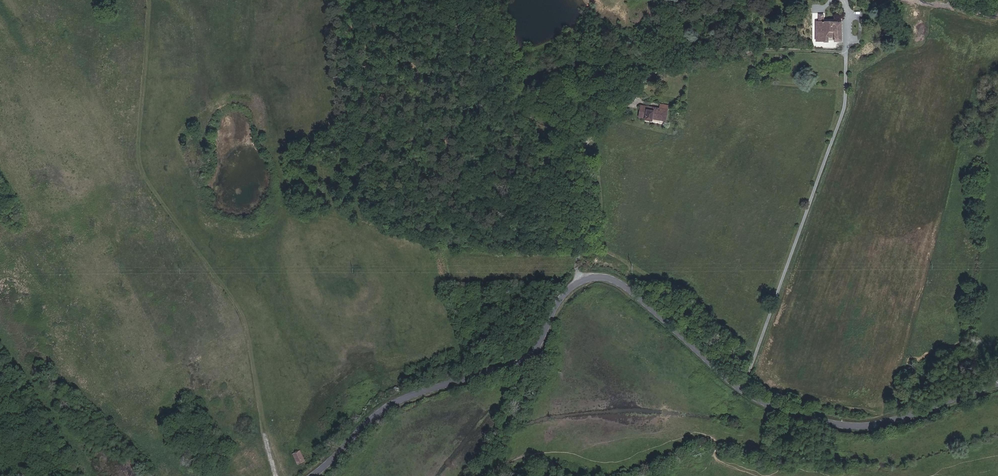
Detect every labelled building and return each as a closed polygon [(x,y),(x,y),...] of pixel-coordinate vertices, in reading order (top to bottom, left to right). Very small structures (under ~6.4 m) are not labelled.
[(842,41),(842,21),(824,21),(824,14),(819,14),(819,22),(819,41),(828,41),(828,37),(835,37),(835,41),(842,41)] [(666,121),(668,110),(659,108),(653,107),(653,110),(640,108),(639,117),(645,118),(645,119),(652,121),(652,119),(666,121)] [(305,462),(300,451),(293,454),(297,465),(305,462)]
